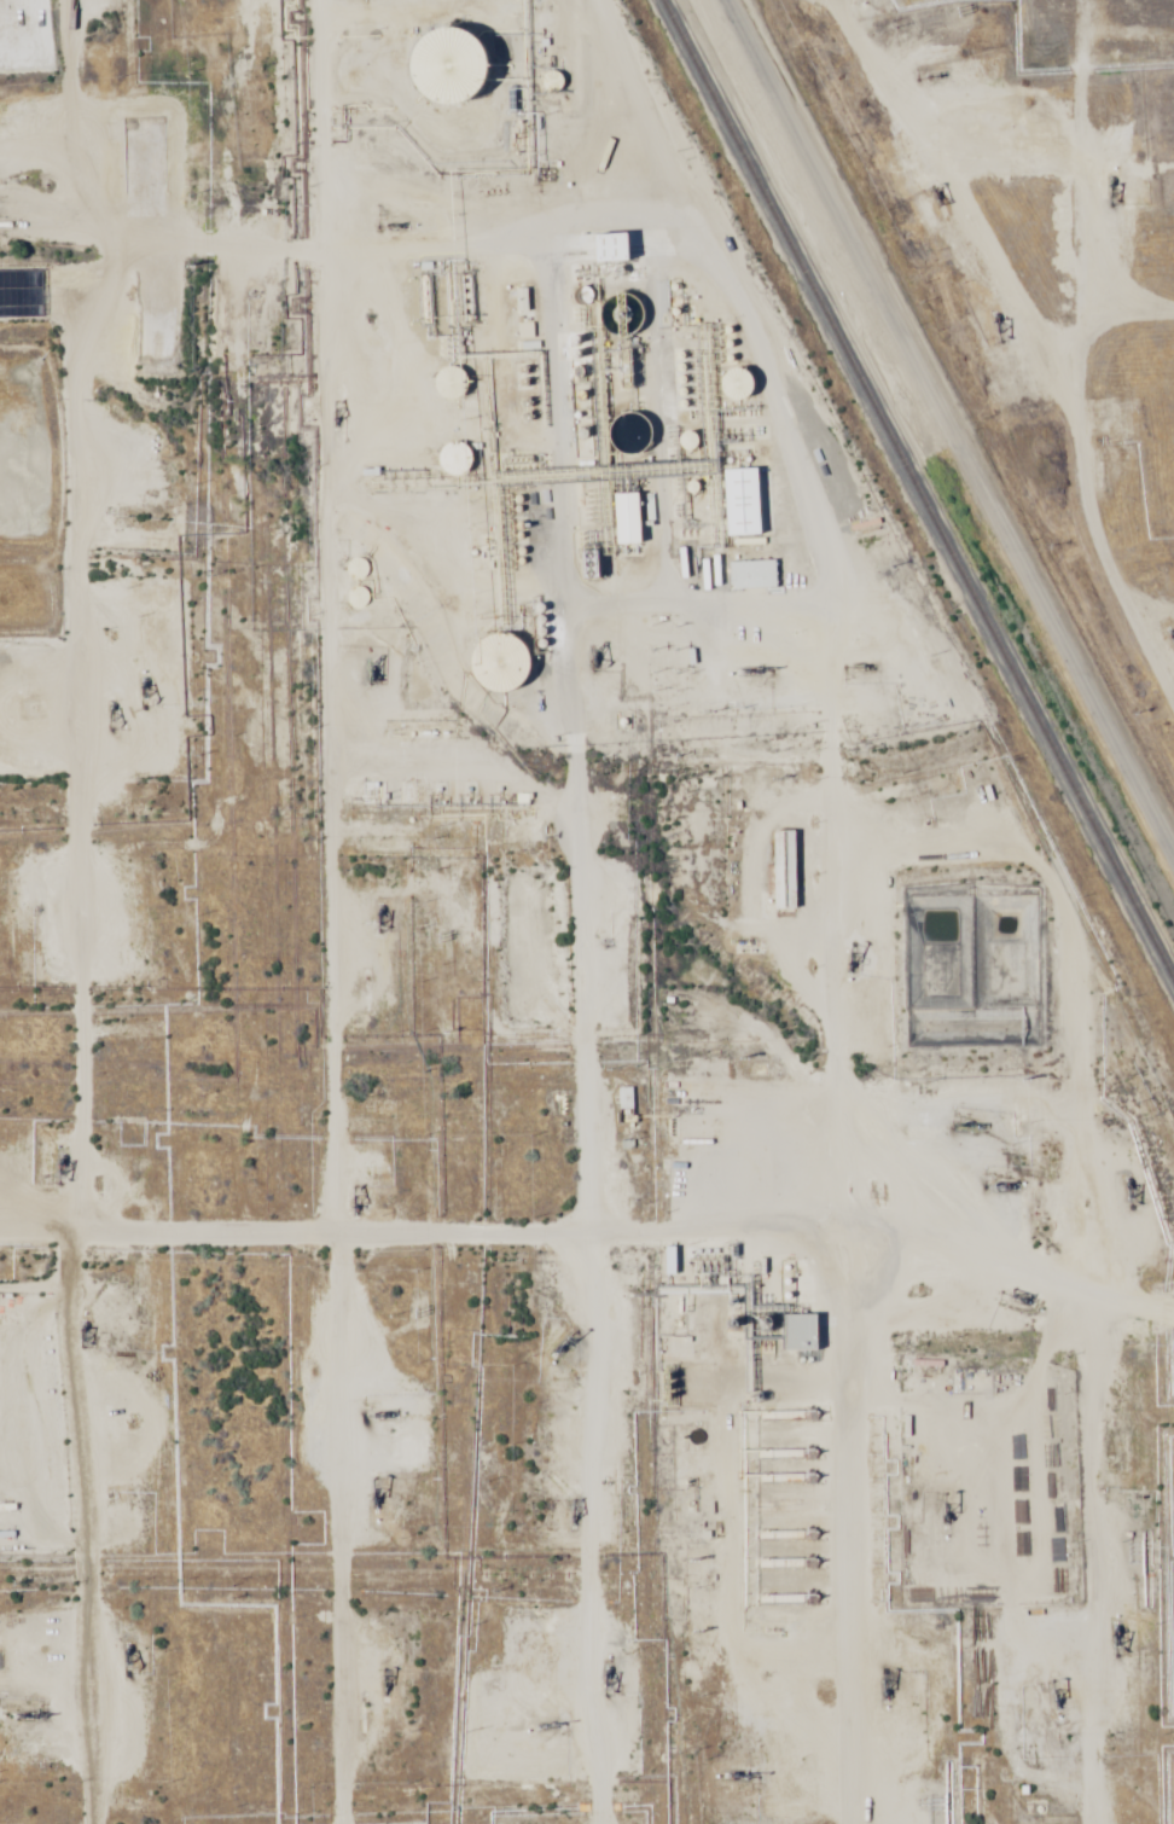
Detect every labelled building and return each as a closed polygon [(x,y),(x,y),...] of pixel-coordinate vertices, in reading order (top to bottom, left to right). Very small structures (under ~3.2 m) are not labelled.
[(462,28),(408,32),(414,137),(497,132),(493,70),(465,72),(462,28)] [(555,265),(624,264),(624,236),(554,236),(555,265)] [(533,336),(530,329),(519,332),(522,340),(533,336)] [(723,539),(758,537),(754,470),(720,472),(723,539)] [(611,547),(636,547),(636,495),(611,495),(611,547)] [(728,562),(728,591),(775,591),(775,562),(728,562)] [(770,912),(798,911),(797,833),(769,834),(770,912)] [(816,1317),(783,1317),(783,1353),(816,1353),(816,1317)]
